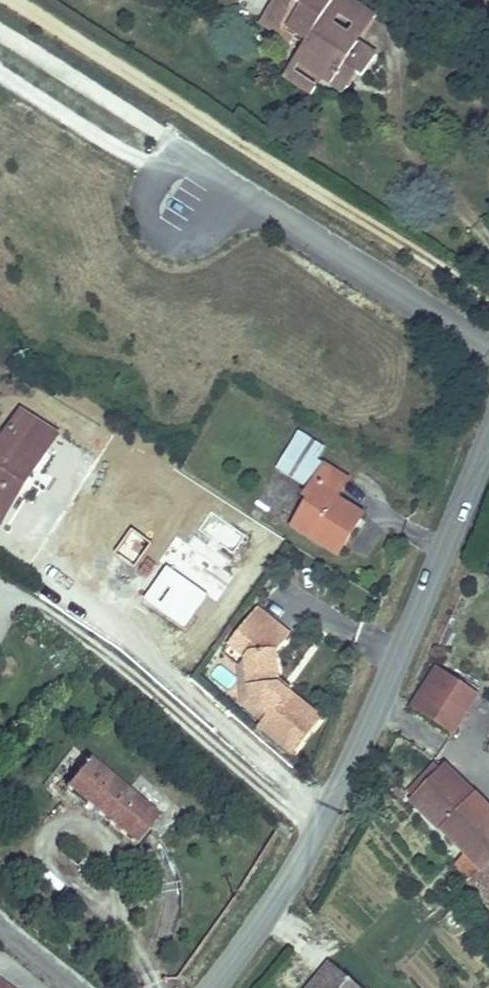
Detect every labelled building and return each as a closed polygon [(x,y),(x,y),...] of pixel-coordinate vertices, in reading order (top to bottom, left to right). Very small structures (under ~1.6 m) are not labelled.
[(266,0),(260,0),(252,13),(285,34),(295,20),(266,0)] [(295,20),(305,25),(294,44),(324,60),(332,66),(346,46),(360,59),(369,63),(382,39),(360,25),(319,2),(320,0),(266,0),(295,20)] [(376,0),(320,0),(319,2),(360,25),(376,0)] [(324,60),(294,44),(282,64),(311,81),(324,60)] [(346,46),(332,66),(350,77),(360,59),(346,46)] [(0,428),(0,497),(15,474),(22,477),(53,430),(14,406),(0,428)] [(298,521),(344,548),(368,511),(337,494),(348,475),(324,460),(304,490),(313,498),(298,521)] [(22,477),(15,474),(0,497),(0,511),(22,477)] [(286,677),(285,677),(282,646),(296,627),(266,602),(246,625),(263,639),(253,650),(257,692),(277,709),(272,715),(268,720),(298,745),(326,711),(295,685),(286,677)] [(253,650),(263,639),(246,625),(237,636),(253,650)] [(257,692),(253,650),(246,660),(249,696),(272,715),(277,709),(257,692)] [(410,704),(452,731),(478,691),(435,664),(410,704)] [(298,682),(288,674),(286,677),(295,685),(298,682)] [(93,805),(118,771),(93,751),(67,783),(93,805)] [(430,756),(413,772),(422,782),(437,797),(426,808),(483,867),(488,860),(488,817),(430,756)] [(137,841),(160,812),(163,808),(118,771),(93,805),(137,841)] [(411,793),(426,808),(437,797),(422,782),(411,793)] [(469,880),(488,900),(488,860),(483,867),(469,880)] [(333,965),(313,987),(359,987),(333,965)] [(0,969),(0,987),(25,987),(0,969)]
